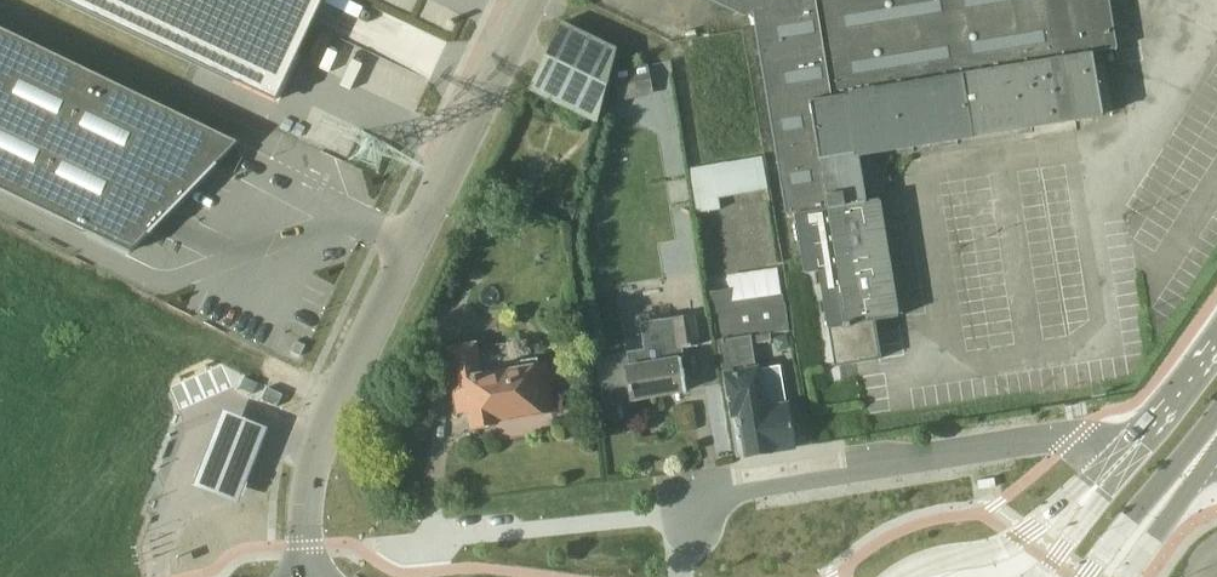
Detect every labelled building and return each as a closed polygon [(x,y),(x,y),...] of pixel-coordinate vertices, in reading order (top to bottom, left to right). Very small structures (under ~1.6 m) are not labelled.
[(280,99),(326,0),(64,0),(280,99)] [(745,17),(754,15),(787,215),(796,214),(806,274),(820,271),(836,366),(880,359),(874,321),(897,318),(878,201),(864,203),(856,156),(1102,115),(1093,63),(1100,62),(1098,52),(1117,49),(1109,0),(710,0),(745,17)] [(528,90),(597,124),(615,49),(561,22),(528,90)] [(0,29),(0,190),(130,253),(148,234),(149,235),(237,143),(0,29)] [(648,66),(613,72),(618,101),(654,95),(648,66)] [(759,159),(713,167),(713,165),(689,169),(696,213),(720,209),(718,200),(765,192),(759,159)] [(759,381),(753,344),(773,341),(771,333),(788,331),(784,303),(783,294),(782,294),(777,268),(727,276),(729,290),(711,293),(724,375),(730,415),(737,457),(747,456),(771,452),(771,451),(794,447),(787,405),(785,405),(781,377),(759,381)] [(631,401),(686,391),(680,358),(678,349),(698,346),(693,315),(647,323),(653,356),(629,360),(628,355),(602,359),(604,372),(600,373),(605,404),(631,400),(631,401)] [(495,420),(552,411),(544,364),(537,365),(536,357),(517,360),(513,338),(447,350),(458,412),(468,411),(471,428),(496,424),(495,420)] [(244,379),(239,390),(253,396),(258,385),(244,379)] [(261,400),(277,407),(283,395),(267,388),(261,400)] [(265,429),(222,411),(211,442),(199,474),(194,486),(218,495),(238,503),(244,487),(257,457),(265,429)] [(994,481),(977,483),(978,491),(995,489),(994,481)]
